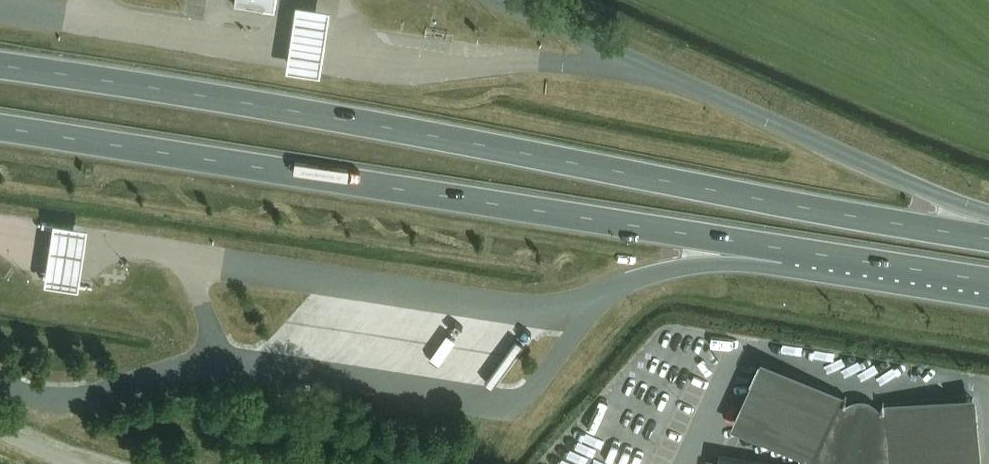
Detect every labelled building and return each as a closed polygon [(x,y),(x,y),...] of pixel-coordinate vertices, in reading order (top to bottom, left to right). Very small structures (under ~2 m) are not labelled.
[(234,4),(274,10),(275,0),(234,0),(234,4)] [(328,12),(293,7),(284,73),(319,78),(328,12)] [(50,225),(42,287),(77,292),(85,230),(50,225)] [(281,351),(322,305),(312,296),(270,342),(281,351)] [(980,463),(974,397),(885,406),(885,402),(847,396),(845,399),(764,362),(736,423),(802,453),(800,463),(979,463),(980,463)]
